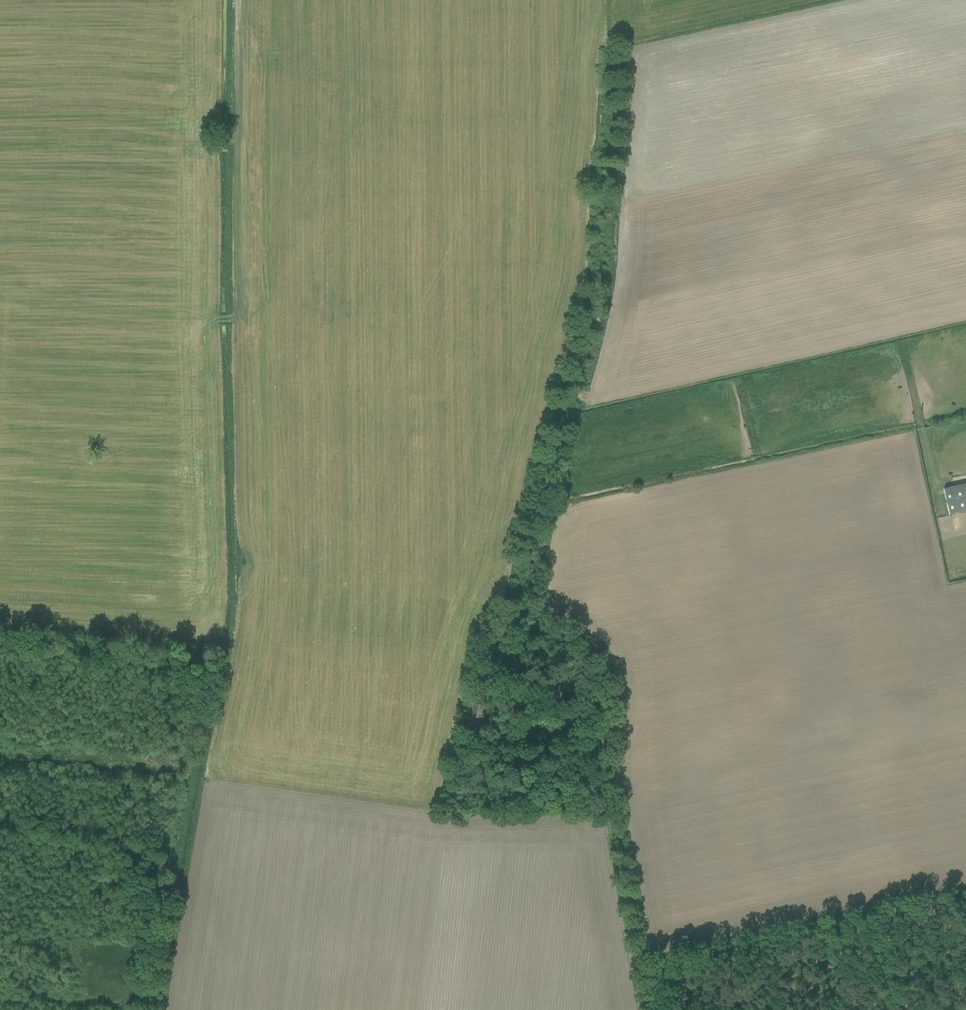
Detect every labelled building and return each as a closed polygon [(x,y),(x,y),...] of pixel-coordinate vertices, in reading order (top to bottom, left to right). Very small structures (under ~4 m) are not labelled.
[(944,488),(950,513),(965,509),(965,483),(944,488)]
